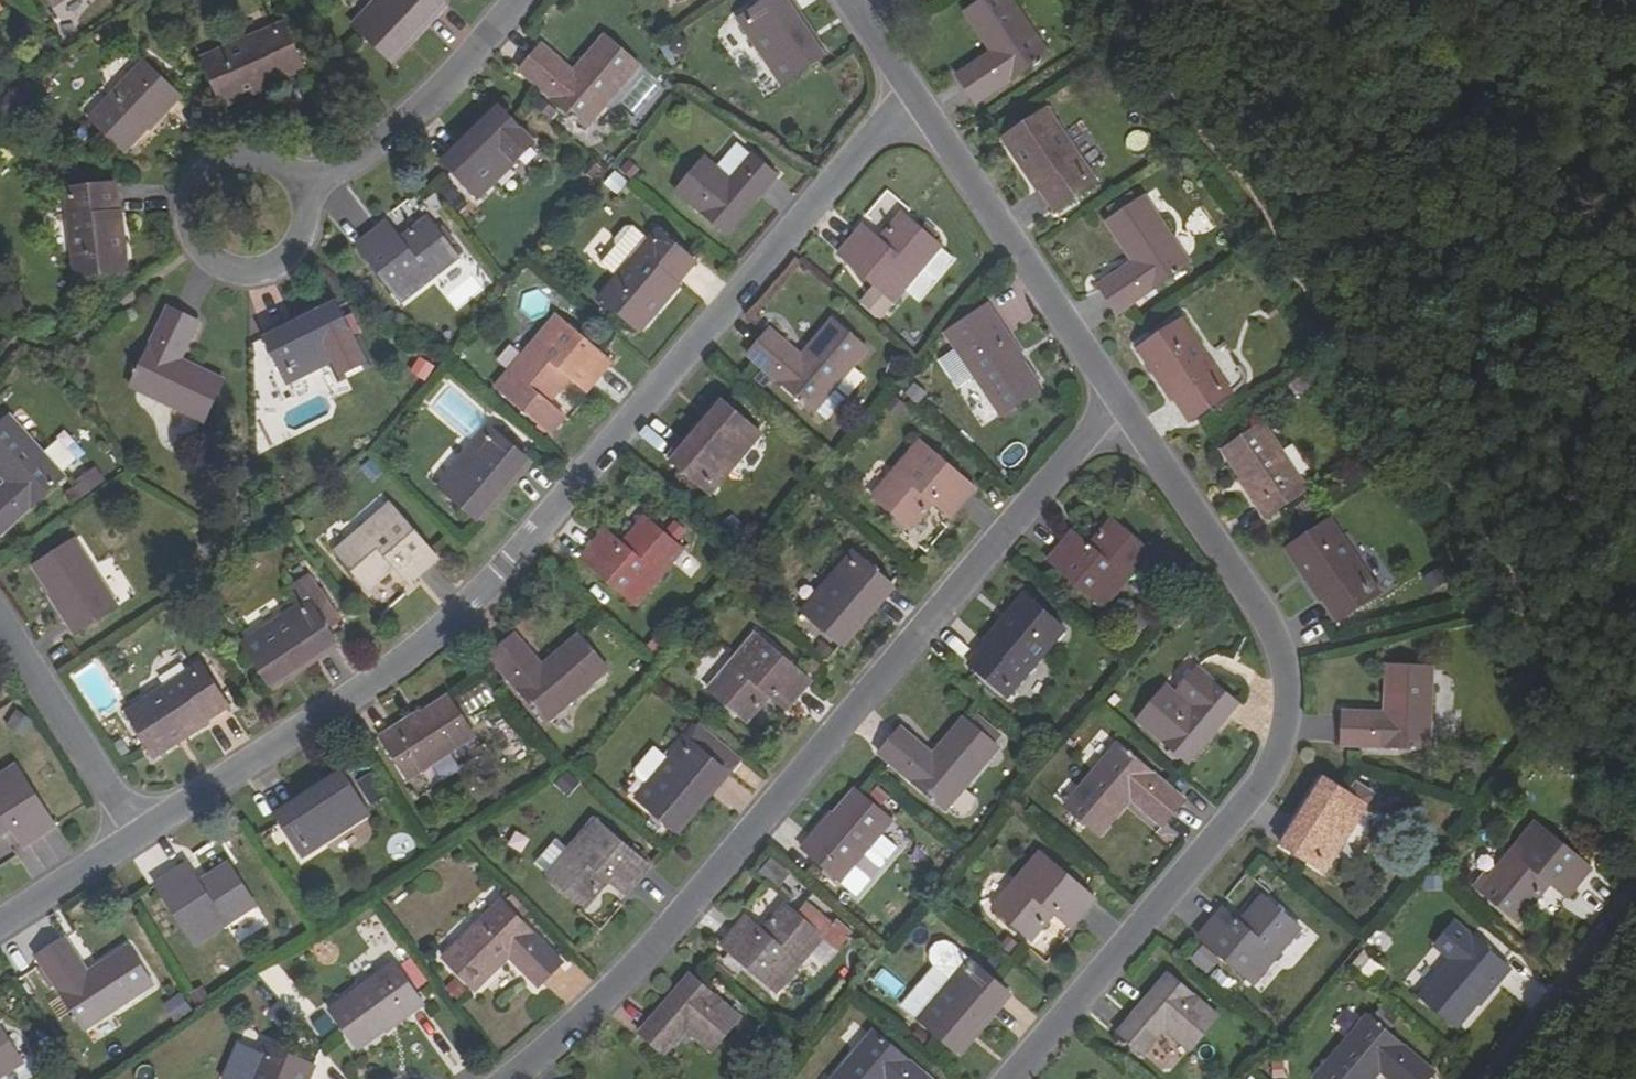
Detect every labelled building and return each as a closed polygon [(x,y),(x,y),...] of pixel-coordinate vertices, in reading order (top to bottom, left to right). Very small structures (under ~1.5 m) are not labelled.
[(384,56),(420,18),(425,23),(444,2),(442,0),(376,0),(352,25),(384,56)] [(792,17),(797,13),(788,0),(766,0),(739,19),(784,85),(821,60),(792,17)] [(956,0),(982,40),(949,63),(968,91),(1040,42),(1012,0),(956,0)] [(826,56),(797,13),(792,17),(821,60),(826,56)] [(425,23),(420,18),(384,56),(389,60),(425,23)] [(287,22),(205,58),(224,105),(307,68),(287,22)] [(541,45),(520,70),(586,125),(639,64),(605,35),(573,70),(541,45)] [(136,68),(82,127),(117,160),(158,116),(162,117),(174,103),(136,68)] [(502,105),(465,141),(469,144),(506,108),(502,105)] [(506,108),(469,144),(465,141),(445,160),(480,196),(538,140),(506,108)] [(1047,108),(1005,136),(1056,210),(1097,182),(1047,108)] [(1152,152),(1148,131),(1128,135),(1132,156),(1152,152)] [(741,165),(767,186),(778,172),(753,151),(741,165)] [(704,156),(676,190),(723,230),(751,195),(731,178),(704,156)] [(741,165),(731,178),(751,195),(723,230),(728,234),(767,186),(741,165)] [(440,175),(430,187),(456,208),(466,196),(440,175)] [(116,182),(65,187),(74,276),(125,271),(116,182)] [(1145,198),(1107,223),(1133,263),(1100,286),(1119,313),(1191,265),(1145,198)] [(403,231),(421,218),(412,206),(394,220),(403,231)] [(891,222),(895,225),(906,213),(902,209),(891,222)] [(939,242),(906,213),(895,225),(891,222),(878,236),(862,221),(836,250),(891,298),(939,242)] [(431,216),(418,226),(422,231),(435,221),(431,216)] [(435,221),(422,231),(418,226),(402,238),(389,221),(358,245),(402,304),(463,256),(435,221)] [(696,261),(657,228),(601,296),(639,329),(696,261)] [(999,414),(1013,405),(1039,387),(1007,337),(1009,335),(988,302),(943,331),(954,348),(972,375),(999,414)] [(290,327),(293,333),(339,310),(337,305),(290,327)] [(167,308),(130,387),(203,421),(223,382),(180,359),(198,323),(167,308)] [(365,366),(339,310),(293,333),(290,327),(264,340),(286,386),(333,363),(340,378),(365,366)] [(613,359),(557,312),(498,380),(552,427),(566,412),(550,397),(570,374),(587,388),(613,359)] [(1182,319),(1140,347),(1192,421),(1233,394),(1182,319)] [(804,358),(773,332),(752,356),(819,414),(836,394),(871,352),(837,322),(804,358)] [(972,375),(954,348),(937,359),(955,386),(972,375)] [(726,399),(691,439),(695,442),(730,403),(726,399)] [(730,403),(695,442),(691,439),(673,460),(711,493),(763,433),(730,403)] [(1013,405),(999,414),(1004,422),(1017,413),(1013,405)] [(10,485),(0,495),(0,532),(5,537),(68,477),(11,418),(0,429),(0,474),(10,485)] [(1264,423),(1224,450),(1257,500),(1254,502),(1265,518),(1308,489),(1264,423)] [(473,514),(507,475),(511,478),(530,457),(490,425),(439,486),(473,514)] [(47,452),(69,469),(80,455),(58,438),(47,452)] [(905,525),(915,513),(920,517),(933,501),(950,515),(975,486),(919,439),(872,497),(905,525)] [(84,498),(107,479),(97,467),(75,486),(84,498)] [(477,518),(511,478),(507,475),(473,514),(477,518)] [(336,550),(364,583),(377,572),(381,577),(395,564),(410,581),(439,556),(391,501),(336,550)] [(909,529),(920,517),(915,513),(905,525),(909,529)] [(634,530),(640,533),(650,521),(646,517),(634,530)] [(1115,517),(1103,531),(1109,534),(1120,521),(1115,517)] [(1332,518),(1289,547),(1340,621),(1383,592),(1332,518)] [(683,550),(650,521),(640,533),(634,530),(622,544),(605,529),(579,559),(635,606),(683,550)] [(1120,521),(1109,534),(1103,531),(1092,545),(1075,531),(1050,560),(1105,607),(1153,550),(1120,521)] [(67,614),(64,615),(74,633),(118,605),(75,538),(34,564),(67,614)] [(839,639),(873,599),(877,602),(895,581),(857,548),(805,610),(839,639)] [(381,577),(377,572),(364,583),(368,587),(381,577)] [(342,621),(324,595),(313,578),(302,585),(311,598),(245,643),(269,680),(312,651),(315,656),(339,640),(331,628),(342,621)] [(1066,629),(1029,596),(971,665),(1008,697),(1066,629)] [(843,642),(877,602),(873,599),(839,639),(843,642)] [(740,718),(752,705),(756,709),(769,694),(786,709),(810,680),(755,632),(707,689),(740,718)] [(543,665),(516,634),(489,656),(546,723),(608,670),(579,635),(543,665)] [(272,685),(315,656),(312,651),(269,680),(272,685)] [(1188,655),(1169,678),(1179,686),(1198,664),(1188,655)] [(225,709),(197,666),(122,716),(149,759),(225,709)] [(1195,707),(1204,695),(1230,717),(1242,703),(1198,666),(1175,691),(1168,684),(1139,718),(1185,759),(1214,725),(1195,707)] [(1432,670),(1387,669),(1385,715),(1343,715),(1342,748),(1428,751),(1432,670)] [(461,688),(469,710),(497,700),(489,678),(461,688)] [(1190,764),(1230,717),(1204,695),(1195,707),(1214,725),(1185,759),(1190,764)] [(398,725),(381,736),(409,780),(476,737),(449,696),(400,729),(398,725)] [(745,722),(756,709),(752,705),(740,718),(745,722)] [(26,736),(36,720),(17,708),(7,725),(26,736)] [(902,728),(879,754),(944,810),(997,747),(964,718),(933,754),(902,728)] [(671,827),(704,788),(709,790),(726,769),(689,737),(637,798),(671,827)] [(1066,806),(1100,837),(1132,799),(1164,826),(1185,801),(1118,744),(1066,806)] [(13,827),(25,847),(58,826),(17,763),(0,774),(0,835),(13,827)] [(301,798),(304,803),(347,776),(344,771),(301,798)] [(370,813),(347,776),(304,803),(301,798),(277,814),(303,857),(370,813)] [(1326,779),(1299,821),(1304,824),(1331,782),(1326,779)] [(1331,782),(1304,824),(1299,821),(1283,846),(1325,873),(1369,806),(1331,782)] [(675,830),(709,790),(704,788),(671,827),(675,830)] [(814,836),(802,850),(841,884),(859,898),(886,865),(886,861),(871,848),(893,823),(856,791),(818,836),(814,836)] [(545,874),(579,903),(590,891),(595,894),(608,879),(625,894),(650,865),(594,817),(545,874)] [(1593,868),(1538,821),(1511,851),(1489,877),(1524,906),(1535,893),(1539,897),(1552,882),(1569,896),(1593,868)] [(1029,934),(1039,922),(1044,925),(1056,910),(1073,925),(1098,895),(1043,848),(994,906),(1029,934)] [(775,856),(762,870),(781,887),(794,872),(775,856)] [(214,873),(217,878),(232,869),(229,865),(214,873)] [(256,906),(232,869),(217,878),(214,873),(198,883),(187,866),(155,886),(194,947),(256,906)] [(595,894),(590,891),(579,903),(583,908),(595,894)] [(1524,906),(1528,909),(1539,897),(1535,893),(1524,906)] [(1264,898),(1254,911),(1258,915),(1269,902),(1264,898)] [(503,899),(443,955),(474,988),(510,955),(538,986),(562,963),(503,899)] [(1269,902),(1258,915),(1254,911),(1241,925),(1224,910),(1199,940),(1255,988),(1303,931),(1269,902)] [(776,917),(781,920),(793,907),(788,903),(776,917)] [(827,935),(793,907),(781,920),(776,917),(764,931),(746,917),(721,947),(777,993),(827,935)] [(1033,938),(1044,925),(1039,922),(1029,934),(1033,938)] [(1495,983),(1498,985),(1511,970),(1471,936),(1419,997),(1456,1029),(1495,983)] [(65,938),(37,955),(83,1030),(153,985),(129,947),(88,973),(65,938)] [(904,1002),(954,1048),(988,1008),(992,1012),(1010,991),(956,944),(949,942),(940,943),(934,950),(933,960),(937,966),(904,1002)] [(1365,949),(1354,965),(1374,980),(1386,965),(1365,949)] [(419,1005),(390,962),(325,1008),(353,1048),(402,1013),(404,1016),(419,1005)] [(691,975),(652,1020),(655,1022),(695,979),(691,975)] [(1168,977),(1129,1022),(1134,1026),(1173,981),(1168,977)] [(695,979),(655,1022),(652,1020),(640,1033),(664,1054),(687,1029),(712,1052),(741,1019),(695,979)] [(1173,981),(1134,1026),(1129,1022),(1117,1036),(1142,1057),(1164,1032),(1191,1054),(1219,1021),(1173,981)] [(182,991),(164,1002),(175,1019),(193,1008),(182,991)] [(992,1012),(988,1008),(954,1048),(959,1052),(992,1012)] [(1431,1075),(1365,1019),(1313,1078),(1373,1078),(1377,1074),(1383,1078),(1428,1078),(1431,1075)] [(3,1023),(0,1026),(0,1078),(27,1062),(3,1023)] [(873,1034),(834,1078),(924,1078),(873,1034)] [(268,1045),(253,1078),(308,1078),(314,1065),(268,1045)]
